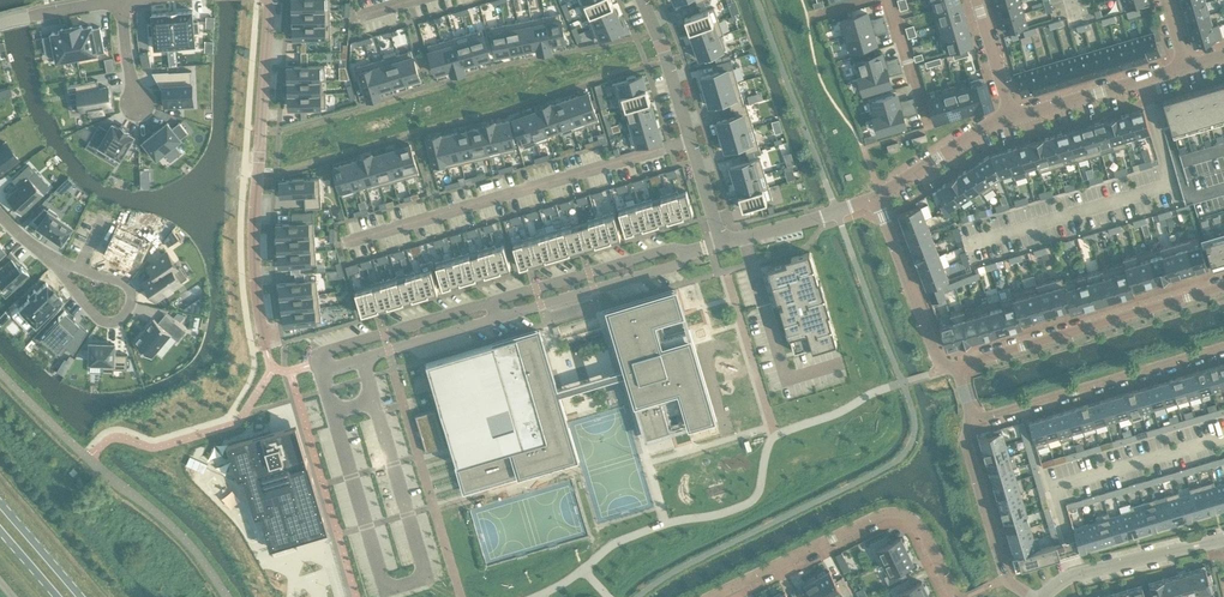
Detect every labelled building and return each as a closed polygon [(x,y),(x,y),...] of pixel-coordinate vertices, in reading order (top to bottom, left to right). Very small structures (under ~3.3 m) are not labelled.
[(299,10),(330,10),(330,0),(299,0),(299,10)] [(579,5),(584,17),(613,4),(611,0),(590,0),(579,5)] [(932,11),(959,3),(959,2),(959,0),(934,0),(936,9),(932,10),(932,11)] [(997,7),(1001,20),(1024,13),(1020,0),(997,7)] [(1120,10),(1148,2),(1148,0),(1117,0),(1120,10)] [(1183,8),(1205,2),(1205,0),(1180,0),(1183,8)] [(1183,8),(1186,20),(1209,14),(1205,2),(1183,8)] [(932,11),(936,24),(963,16),(964,16),(961,8),(960,8),(959,3),(932,11)] [(613,4),(584,17),(585,17),(587,16),(592,27),(589,28),(590,29),(618,16),(613,4)] [(714,7),(685,18),(689,31),(719,20),(714,7)] [(179,11),(172,11),(175,47),(181,46),(196,45),(195,33),(199,32),(198,21),(194,21),(193,10),(179,11)] [(330,10),(299,10),(299,24),(331,23),(330,10)] [(153,23),(148,23),(149,35),(154,34),(155,48),(169,47),(175,47),(172,11),(152,13),(153,23)] [(871,28),(869,20),(867,12),(843,20),(839,21),(844,36),(871,28)] [(560,13),(545,16),(551,45),(565,42),(560,13)] [(1024,13),(1001,20),(1005,32),(1027,26),(1024,13)] [(1186,20),(1190,32),(1212,26),(1209,14),(1186,20)] [(545,16),(531,19),(537,47),(551,45),(545,16)] [(618,16),(590,29),(595,41),(609,35),(610,37),(619,34),(618,31),(624,29),(618,16)] [(883,16),(869,20),(871,28),(885,23),(883,16)] [(936,24),(940,38),(967,30),(968,30),(965,21),(964,22),(963,16),(936,24)] [(215,17),(207,17),(206,26),(214,27),(215,17)] [(531,19),(518,22),(524,50),(537,47),(531,19)] [(719,20),(689,31),(694,44),(724,34),(719,20)] [(518,22),(504,24),(510,53),(524,50),(518,22)] [(331,23),(299,24),(300,38),(331,38),(331,23)] [(885,23),(871,28),(873,34),(887,30),(885,23)] [(82,24),(71,26),(77,57),(105,52),(100,26),(92,28),(92,25),(82,27),(82,24)] [(504,24),(491,27),(496,56),(510,53),(504,24)] [(1222,38),(1218,24),(1212,26),(1190,32),(1194,46),(1222,38)] [(52,35),(43,37),(46,53),(55,52),(57,61),(77,57),(71,26),(61,28),(61,31),(52,33),(52,35)] [(873,34),(871,28),(844,36),(848,50),(851,49),(852,49),(876,42),(873,34)] [(482,29),(468,33),(476,61),(490,57),(482,29)] [(967,30),(940,38),(944,52),(973,43),(971,35),(968,35),(967,30)] [(1158,30),(1141,36),(1147,58),(1160,54),(1156,39),(1160,38),(1158,30)] [(468,33),(455,37),(463,65),(476,61),(468,33)] [(724,34),(694,44),(699,58),(726,49),(721,35),(724,34)] [(1141,36),(1128,39),(1135,62),(1147,58),(1141,36)] [(455,37),(442,41),(450,69),(463,65),(455,37)] [(1128,39),(1116,43),(1122,66),(1135,62),(1128,39)] [(442,41),(427,45),(436,73),(450,69),(442,41)] [(1116,43),(1103,47),(1110,69),(1122,66),(1116,43)] [(1103,47),(1091,50),(1097,73),(1110,69),(1103,47)] [(411,50),(397,54),(405,82),(420,78),(411,50)] [(1091,50),(1078,54),(1085,77),(1097,73),(1091,50)] [(148,51),(140,53),(142,67),(151,66),(148,51)] [(886,69),(884,61),(881,53),(857,60),(858,61),(854,62),(858,77),(886,69)] [(384,58),(392,86),(405,82),(397,54),(396,55),(397,57),(385,61),(384,58)] [(1078,54),(1066,58),(1072,81),(1085,77),(1078,54)] [(898,57),(884,61),(886,69),(900,64),(898,57)] [(384,58),(371,62),(379,90),(392,86),(384,58)] [(1066,58),(1053,62),(1060,84),(1072,81),(1066,58)] [(720,71),(701,77),(705,91),(738,82),(733,68),(731,59),(724,61),(717,63),(720,71)] [(371,62),(357,66),(358,69),(360,78),(365,94),(379,90),(371,62)] [(1053,62),(1040,65),(1047,88),(1060,84),(1053,62)] [(900,64),(886,69),(888,75),(902,71),(900,64)] [(325,65),(294,66),(294,80),(326,79),(325,65)] [(1040,65),(1028,69),(1035,92),(1047,88),(1040,65)] [(888,75),(886,69),(858,77),(863,91),(866,90),(890,83),(888,75)] [(1035,92),(1028,69),(1015,73),(1022,96),(1035,92)] [(168,84),(164,84),(165,107),(186,106),(193,105),(193,94),(192,70),(167,72),(168,84)] [(627,79),(613,84),(616,97),(646,88),(642,75),(636,77),(636,74),(627,77),(627,79)] [(970,86),(977,108),(977,109),(992,104),(983,77),(969,81),(970,86)] [(97,79),(67,85),(70,100),(79,98),(81,108),(90,107),(91,114),(104,111),(102,104),(111,103),(108,86),(99,87),(97,79)] [(326,79),(294,80),(295,94),(326,93),(323,93),(323,80),(326,80),(326,79)] [(738,82),(705,91),(710,106),(728,100),(731,108),(747,104),(746,103),(744,104),(742,96),(738,82)] [(1213,86),(1223,117),(1223,116),(1223,83),(1213,86)] [(942,94),(949,116),(950,119),(958,116),(957,114),(963,112),(955,85),(941,89),(942,94)] [(955,85),(963,112),(963,113),(972,110),(971,110),(977,108),(970,86),(957,90),(956,85),(955,85)] [(1213,86),(1201,89),(1210,120),(1223,117),(1213,86)] [(646,88),(616,97),(620,109),(650,100),(646,88)] [(1201,89),(1189,93),(1198,124),(1210,120),(1201,89)] [(588,92),(575,96),(586,125),(599,121),(588,92)] [(326,93),(295,94),(295,108),(326,108),(326,93)] [(1189,93),(1176,97),(1185,128),(1198,124),(1189,93)] [(901,109),(899,102),(896,94),(872,101),(872,102),(869,103),(873,118),(901,109)] [(949,116),(942,94),(929,98),(935,121),(944,119),(944,118),(949,116)] [(575,96),(563,101),(574,130),(586,125),(575,96)] [(1176,97),(1163,101),(1172,132),(1185,128),(1176,97)] [(913,98),(899,102),(901,109),(915,105),(913,98)] [(650,100),(620,109),(620,110),(626,108),(629,120),(654,113),(650,100)] [(563,101),(551,105),(562,134),(574,130),(563,101)] [(735,116),(717,122),(721,136),(753,126),(749,112),(747,104),(731,108),(731,109),(733,108),(735,116)] [(551,105),(538,110),(549,139),(547,133),(559,129),(561,134),(562,134),(551,105)] [(915,105),(901,109),(903,116),(917,112),(915,105)] [(903,116),(901,109),(873,118),(877,132),(881,131),(905,124),(903,116)] [(1143,109),(1130,113),(1137,136),(1150,132),(1143,109)] [(538,110),(526,114),(536,143),(549,139),(538,110)] [(633,132),(627,133),(627,134),(659,125),(657,117),(655,118),(654,113),(629,120),(633,132)] [(1130,113),(1118,116),(1127,146),(1125,139),(1137,136),(1130,113)] [(526,114),(513,119),(524,148),(536,143),(526,114)] [(1118,116),(1106,120),(1114,150),(1127,146),(1118,116)] [(1223,116),(1210,120),(1198,124),(1185,127),(1172,131),(1171,127),(1170,128),(1163,130),(1185,204),(1193,202),(1204,240),(1217,236),(1223,234),(1223,116)] [(509,120),(495,123),(502,154),(516,150),(509,120)] [(1106,120),(1093,124),(1102,153),(1114,150),(1106,120)] [(153,134),(144,141),(151,150),(148,152),(153,158),(156,156),(157,158),(188,133),(180,122),(172,128),(168,122),(159,129),(152,134),(153,134)] [(97,127),(89,141),(98,147),(96,150),(106,155),(109,150),(121,157),(123,154),(125,156),(130,148),(127,146),(134,135),(127,131),(128,129),(121,125),(120,127),(113,123),(107,133),(97,127)] [(495,123),(482,126),(489,157),(502,154),(495,123)] [(1093,124),(1081,128),(1090,157),(1102,153),(1093,124)] [(659,125),(627,134),(631,147),(646,143),(647,145),(656,143),(655,140),(661,138),(658,126),(660,125),(659,125)] [(482,126),(468,130),(475,160),(489,157),(482,126)] [(753,126),(721,136),(725,150),(744,145),(746,153),(753,151),(760,149),(758,140),(753,126)] [(1081,128),(1068,131),(1077,161),(1090,157),(1081,128)] [(81,129),(75,132),(85,138),(88,134),(81,129)] [(468,130),(454,133),(462,163),(475,160),(468,130)] [(1068,131),(1056,135),(1065,164),(1065,163),(1076,160),(1076,161),(1077,161),(1068,131)] [(454,133),(441,136),(448,166),(462,163),(454,133)] [(925,134),(912,138),(913,144),(927,139),(925,134)] [(1056,135),(1044,139),(1052,168),(1065,164),(1056,135)] [(441,136),(427,139),(434,170),(448,166),(441,136)] [(1044,139),(1031,142),(1040,172),(1052,168),(1044,139)] [(18,158),(5,141),(0,145),(0,171),(18,158)] [(898,142),(887,145),(890,152),(900,149),(898,142)] [(1031,142),(1019,146),(1028,176),(1028,175),(1026,169),(1037,165),(1039,172),(1040,172),(1031,142)] [(410,144),(397,148),(406,178),(419,174),(410,144)] [(1019,146),(1006,150),(1015,179),(1028,176),(1019,146)] [(397,148),(385,152),(393,181),(406,178),(397,148)] [(1006,150),(991,154),(1001,176),(1012,173),(1014,179),(1015,179),(1006,150)] [(385,152),(372,155),(381,185),(393,181),(385,152)] [(991,154),(977,163),(993,187),(994,187),(991,182),(1001,176),(991,154)] [(372,155),(359,159),(368,189),(381,185),(372,155)] [(760,158),(730,167),(735,181),(765,172),(760,158)] [(359,159),(347,163),(355,193),(356,193),(354,187),(366,184),(367,189),(368,189),(359,159)] [(347,163),(334,167),(342,197),(355,193),(347,163)] [(977,163),(967,169),(983,194),(993,187),(977,163)] [(18,186),(5,198),(19,214),(43,193),(28,178),(35,172),(28,166),(12,180),(18,186)] [(150,188),(150,169),(140,169),(141,188),(150,188)] [(967,169),(957,176),(970,196),(980,189),(983,194),(967,169)] [(765,172),(735,181),(739,195),(769,186),(765,172)] [(957,176),(947,183),(960,202),(970,196),(957,176)] [(320,178),(286,180),(287,196),(304,195),(305,208),(322,207),(320,178)] [(62,183),(55,190),(61,196),(67,189),(62,183)] [(960,202),(947,183),(936,189),(949,209),(960,202)] [(769,186),(739,195),(743,208),(773,199),(769,186)] [(677,190),(668,193),(676,218),(684,215),(677,190)] [(677,190),(684,215),(693,213),(686,191),(678,193),(677,190)] [(668,193),(660,195),(668,220),(676,218),(668,193)] [(660,195),(652,198),(659,223),(668,220),(660,195)] [(652,198),(644,200),(651,225),(659,223),(652,198)] [(644,200),(635,202),(643,228),(651,225),(644,200)] [(635,202),(627,205),(634,230),(643,228),(635,202)] [(940,206),(944,212),(948,209),(945,203),(940,206)] [(627,205),(618,207),(626,233),(634,230),(627,205)] [(898,214),(903,227),(925,218),(921,206),(898,214)] [(44,208),(32,220),(38,224),(36,226),(44,232),(52,237),(60,243),(71,226),(56,216),(57,214),(48,208),(47,210),(44,208)] [(341,208),(335,209),(337,218),(344,216),(341,208)] [(948,209),(944,212),(947,217),(952,214),(948,209)] [(613,212),(604,214),(612,239),(621,237),(613,212)] [(604,214),(596,217),(603,242),(612,239),(604,214)] [(596,217),(588,219),(595,244),(603,242),(596,217)] [(903,227),(908,239),(930,230),(925,218),(903,227)] [(588,219),(579,222),(587,247),(595,244),(588,219)] [(314,221),(283,224),(284,238),(315,236),(314,221)] [(579,222),(571,224),(579,249),(587,247),(579,222)] [(571,224),(563,227),(570,252),(579,249),(571,224)] [(563,227),(555,229),(562,254),(570,252),(563,227)] [(555,229),(546,231),(554,257),(562,254),(555,229)] [(173,230),(164,240),(168,246),(179,239),(174,232),(173,230)] [(908,239),(912,251),(935,243),(930,230),(908,239)] [(546,231),(538,234),(545,259),(554,257),(546,231)] [(538,234),(530,236),(537,261),(545,259),(538,234)] [(1198,235),(1185,239),(1194,269),(1207,265),(1198,235)] [(315,236),(284,238),(285,252),(316,249),(315,236)] [(530,236),(521,239),(529,264),(537,261),(530,236)] [(1204,240),(1213,268),(1223,265),(1223,258),(1217,236),(1204,240)] [(521,239),(513,241),(520,267),(529,264),(521,239)] [(1185,239),(1173,243),(1182,273),(1194,269),(1185,239)] [(135,242),(105,264),(141,276),(135,242)] [(912,251),(917,263),(939,255),(935,243),(912,251)] [(1173,243),(1160,246),(1169,276),(1182,273),(1173,243)] [(494,244),(486,247),(493,272),(501,270),(494,244)] [(495,244),(494,244),(501,270),(510,267),(504,245),(495,247),(495,244)] [(1160,246),(1148,250),(1157,280),(1169,276),(1160,246)] [(486,247),(477,249),(485,274),(493,272),(486,247)] [(316,249),(285,252),(286,266),(317,264),(316,249)] [(477,249),(469,252),(477,277),(485,274),(477,249)] [(786,261),(767,267),(779,305),(779,304),(788,335),(790,335),(794,349),(811,344),(813,348),(818,346),(818,347),(836,341),(828,312),(829,312),(820,279),(818,279),(809,250),(785,257),(786,261)] [(1148,250),(1136,254),(1145,284),(1157,280),(1148,250)] [(469,252),(461,254),(468,279),(477,277),(469,252)] [(155,275),(144,282),(156,300),(182,282),(182,281),(188,277),(180,266),(178,267),(168,253),(149,266),(155,275)] [(461,254),(453,257),(460,282),(468,279),(461,254)] [(1136,254),(1123,257),(1133,292),(1134,292),(1133,287),(1145,284),(1136,254)] [(917,263),(922,275),(944,267),(939,255),(917,263)] [(0,267),(0,284),(1,286),(5,282),(11,289),(29,273),(20,265),(19,266),(11,257),(0,267)] [(453,257),(444,259),(452,284),(460,282),(453,257)] [(1124,262),(1112,266),(1121,296),(1133,292),(1123,257),(1123,258),(1124,262)] [(444,259),(435,262),(443,287),(452,284),(444,259)] [(1112,266),(1100,269),(1109,299),(1121,296),(1112,266)] [(944,267),(922,275),(927,288),(949,279),(944,267)] [(431,269),(422,271),(429,293),(438,291),(431,269)] [(1100,269),(1087,273),(1096,303),(1109,299),(1100,269)] [(413,271),(405,273),(412,298),(421,296),(413,271)] [(414,271),(413,271),(421,296),(429,293),(422,271),(415,273),(414,271)] [(405,273),(397,276),(404,301),(412,298),(405,273)] [(1087,273),(1075,277),(1084,307),(1096,303),(1087,273)] [(397,276),(388,278),(396,303),(404,301),(397,276)] [(1061,276),(1049,279),(1058,309),(1069,306),(1071,310),(1061,276)] [(1062,276),(1061,276),(1071,310),(1084,307),(1075,277),(1063,280),(1062,276)] [(388,278),(380,281),(388,306),(396,303),(388,278)] [(317,279),(286,283),(287,297),(318,293),(317,279)] [(1049,279),(1036,283),(1045,313),(1058,309),(1049,279)] [(380,281),(372,283),(379,308),(388,306),(380,281)] [(30,298),(11,315),(28,332),(62,299),(56,294),(57,293),(52,288),(52,287),(51,288),(45,282),(36,291),(34,289),(27,295),(30,298)] [(372,283),(364,286),(371,311),(379,308),(372,283)] [(1036,283),(1024,287),(1033,317),(1045,313),(1036,283)] [(364,286),(355,288),(362,313),(371,311),(364,286)] [(946,297),(944,291),(942,286),(928,291),(932,303),(946,297)] [(1024,287),(1011,291),(1022,325),(1021,320),(1033,317),(1024,287)] [(627,368),(555,389),(557,395),(629,374),(647,436),(670,430),(664,407),(683,402),(690,424),(713,417),(687,330),(666,336),(660,318),(682,312),(675,289),(609,309),(627,368)] [(1012,295),(1000,299),(1009,329),(1022,325),(1011,291),(1012,295)] [(318,293),(287,297),(289,311),(320,307),(318,293)] [(200,297),(188,305),(192,311),(201,313),(203,303),(200,297)] [(1000,299),(988,302),(997,332),(1009,329),(1000,299)] [(988,302),(976,306),(984,336),(997,332),(988,302)] [(976,306),(963,310),(972,340),(984,336),(976,306)] [(320,307),(289,311),(291,325),(322,321),(320,307)] [(64,310),(41,335),(42,336),(61,353),(66,348),(72,353),(87,330),(86,329),(85,331),(73,320),(75,318),(74,317),(73,318),(64,310)] [(963,310),(951,314),(960,343),(972,340),(963,310)] [(0,316),(0,324),(9,316),(5,311),(0,316)] [(178,312),(175,316),(180,321),(185,315),(178,312)] [(960,343),(951,314),(938,317),(947,347),(960,343)] [(154,318),(134,342),(152,357),(171,334),(178,340),(186,331),(175,321),(167,330),(159,322),(154,318)] [(427,363),(449,438),(465,491),(576,458),(557,395),(555,387),(552,378),(538,330),(427,363)] [(90,359),(90,362),(103,362),(103,372),(114,372),(114,369),(127,369),(128,354),(114,353),(115,343),(91,342),(91,350),(90,359)] [(1217,366),(1206,369),(1212,392),(1223,389),(1223,390),(1223,388),(1217,366)] [(1212,392),(1206,369),(1194,373),(1201,395),(1212,392)] [(1201,395),(1194,373),(1182,376),(1189,399),(1201,395)] [(1189,399),(1182,376),(1170,380),(1177,402),(1189,399)] [(1177,402),(1170,380),(1159,383),(1165,406),(1177,402)] [(1165,406),(1159,383),(1147,387),(1154,409),(1165,406)] [(1154,409),(1147,387),(1135,390),(1143,417),(1142,413),(1154,409)] [(1143,417),(1135,390),(1123,394),(1131,420),(1143,417)] [(1131,420),(1123,394),(1112,397),(1118,420),(1130,416),(1131,420)] [(1112,397),(1100,401),(1107,423),(1118,420),(1112,397)] [(1107,423),(1100,401),(1088,404),(1095,427),(1107,423)] [(1088,404),(1076,407),(1083,430),(1095,427),(1088,404)] [(1076,407),(1065,411),(1073,438),(1073,437),(1072,433),(1083,430),(1076,407)] [(435,409),(415,415),(426,452),(446,446),(435,409)] [(1065,411),(1053,414),(1061,441),(1073,438),(1065,411)] [(1061,441),(1053,414),(1041,418),(1049,445),(1050,444),(1048,440),(1059,437),(1061,441)] [(1049,445),(1041,418),(1029,422),(1037,448),(1049,445)] [(297,424),(228,444),(238,478),(243,477),(255,517),(261,515),(271,548),(328,531),(297,424)] [(1006,444),(1001,428),(990,431),(992,435),(979,439),(983,451),(1006,444)] [(1009,455),(1006,444),(983,451),(987,463),(1013,455),(1013,454),(1009,455)] [(1017,466),(1013,455),(987,463),(990,474),(1017,466)] [(190,456),(186,465),(204,473),(207,467),(208,464),(190,456)] [(990,474),(994,486),(1020,478),(1017,467),(1017,466),(990,474)] [(1024,490),(1020,478),(994,486),(997,498),(1024,490)] [(1221,508),(1213,482),(1202,485),(1210,512),(1221,508)] [(1214,482),(1213,482),(1221,508),(1223,508),(1223,483),(1215,486),(1214,482)] [(1210,512),(1202,485),(1190,489),(1198,515),(1210,512)] [(1180,496),(1178,492),(1186,519),(1198,515),(1190,489),(1191,493),(1180,496)] [(1024,490),(997,498),(1001,510),(1023,503),(1020,491),(1024,490)] [(1186,519),(1178,492),(1166,496),(1174,522),(1186,519)] [(1174,522),(1166,496),(1155,499),(1163,526),(1174,522)] [(1163,526),(1155,499),(1143,502),(1151,529),(1163,526)] [(1151,529),(1143,502),(1131,506),(1139,533),(1151,529)] [(1027,515),(1023,503),(1001,510),(1004,521),(1027,515)] [(1131,506),(1132,510),(1121,514),(1127,536),(1139,533),(1131,506)] [(1116,540),(1108,513),(1096,516),(1104,543),(1116,540)] [(1109,517),(1108,513),(1116,540),(1127,536),(1121,514),(1109,517)] [(1030,526),(1027,515),(1004,521),(1008,533),(1030,526)] [(1096,516),(1097,521),(1085,524),(1092,547),(1104,543),(1096,516)] [(1092,547),(1085,524),(1073,528),(1080,550),(1092,547)] [(1033,538),(1030,526),(1008,533),(1011,545),(1038,537),(1038,536),(1033,538)] [(904,542),(903,542),(901,538),(890,543),(887,536),(870,544),(879,563),(884,561),(907,550),(906,548),(907,548),(904,542)] [(1041,548),(1038,537),(1011,545),(1014,556),(1013,556),(1013,557),(1037,550),(1041,549),(1041,548)] [(1041,549),(1037,550),(1041,562),(1048,559),(1048,558),(1053,557),(1053,558),(1064,555),(1060,542),(1041,548),(1041,549)] [(907,550),(884,561),(890,574),(885,576),(889,583),(905,575),(902,567),(912,562),(910,558),(912,557),(909,551),(907,552),(907,550)] [(1041,562),(1037,550),(1013,557),(1016,569),(1029,565),(1028,564),(1033,563),(1033,564),(1041,562)] [(842,552),(835,555),(843,570),(850,567),(842,552)] [(1191,572),(1199,596),(1209,596),(1214,595),(1212,590),(1217,589),(1215,582),(1213,583),(1210,573),(1208,574),(1206,568),(1191,572)] [(817,578),(828,596),(834,596),(842,593),(845,596),(851,593),(842,577),(835,581),(829,571),(825,574),(824,572),(818,576),(819,577),(817,578)] [(1191,572),(1177,576),(1184,596),(1199,596),(1191,572)] [(1177,576),(1164,580),(1169,596),(1184,596),(1177,576)] [(806,585),(812,595),(808,596),(828,596),(817,578),(816,579),(815,577),(809,581),(810,582),(806,585)] [(922,582),(911,587),(908,580),(891,588),(894,594),(899,592),(901,596),(921,596),(928,594),(927,592),(928,592),(925,585),(924,586),(922,582)] [(1164,580),(1149,584),(1153,596),(1169,596),(1164,580)] [(1142,586),(1128,591),(1130,596),(1146,596),(1142,586)] [(856,591),(859,596),(865,596),(867,596),(863,588),(856,591)]
